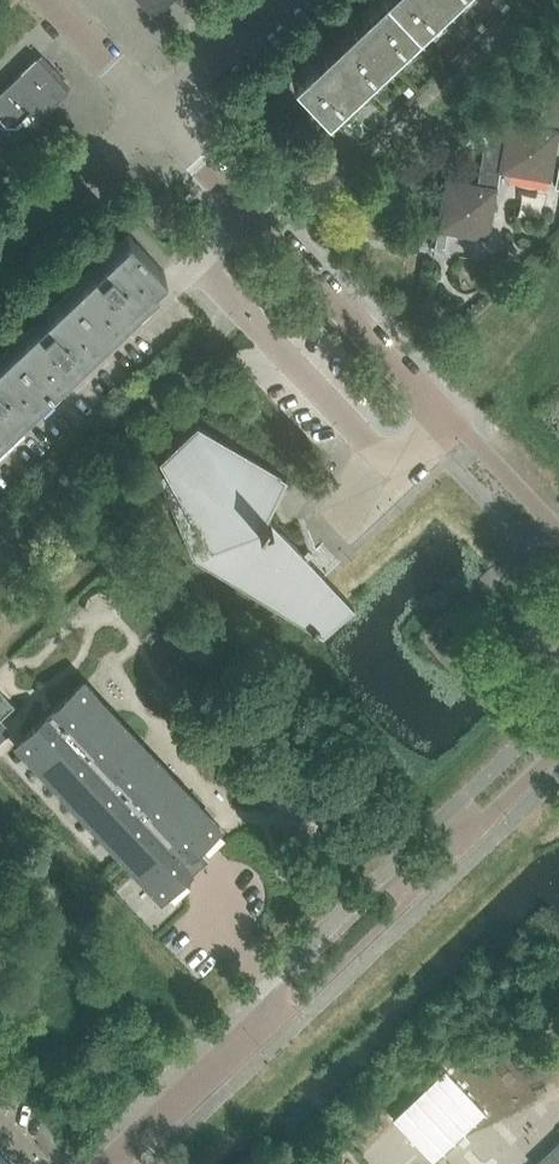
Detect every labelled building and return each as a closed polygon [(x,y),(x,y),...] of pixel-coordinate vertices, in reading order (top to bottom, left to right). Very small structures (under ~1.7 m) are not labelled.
[(154,9),(163,0),(145,0),(154,9)] [(338,34),(331,27),(317,40),(324,48),(292,77),(327,114),(447,0),(374,0),(338,34)] [(491,0),(499,8),(506,1),(505,0),(491,0)] [(68,91),(36,58),(0,92),(0,126),(15,141),(68,91)] [(549,64),(539,125),(507,120),(506,125),(488,122),(478,184),(446,178),(437,231),(446,233),(488,240),(500,172),(550,180),(558,128),(558,124),(558,65),(549,64)] [(407,85),(401,91),(407,96),(412,91),(407,85)] [(437,231),(434,243),(444,244),(446,233),(437,231)] [(163,272),(127,233),(102,257),(95,250),(86,259),(93,266),(44,312),(37,305),(27,314),(34,321),(0,353),(0,427),(163,272)] [(195,559),(289,616),(323,637),(354,608),(264,512),(284,480),(195,423),(159,457),(166,471),(158,478),(195,559)] [(85,681),(18,744),(154,889),(172,872),(192,854),(184,845),(213,819),(85,681)] [(14,705),(0,691),(0,718),(14,705)] [(487,1122),(437,1067),(386,1114),(432,1163),(441,1163),(487,1122)] [(533,1163),(558,1163),(558,1139),(533,1163)] [(0,1152),(0,1163),(10,1163),(0,1152)]
